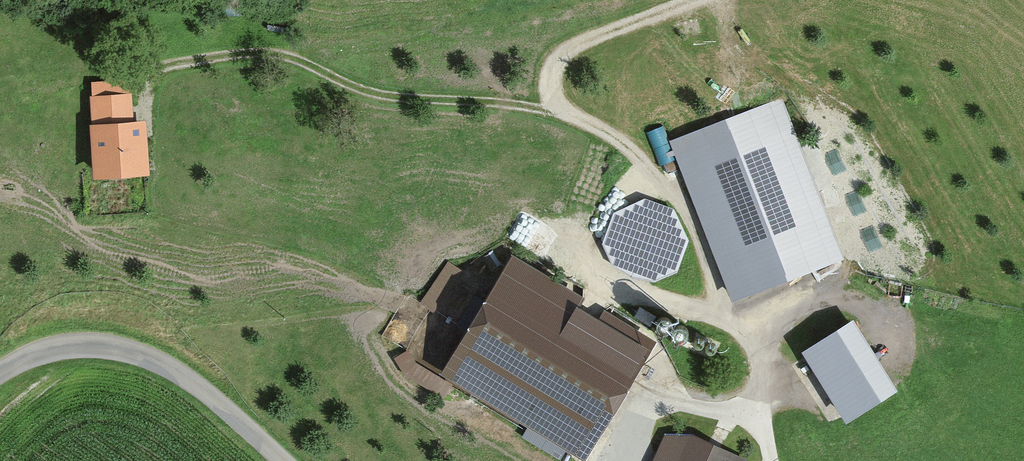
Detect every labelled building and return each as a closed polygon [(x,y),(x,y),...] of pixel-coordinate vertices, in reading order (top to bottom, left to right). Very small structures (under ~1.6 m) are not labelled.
[(120,86),(88,85),(84,175),(131,177),(134,127),(118,127),(120,86)] [(826,266),(768,107),(684,137),(742,296),(826,266)] [(439,317),(465,274),(449,265),(423,308),(439,317)] [(497,268),(436,378),(570,452),(631,343),(497,268)] [(841,324),(795,351),(835,417),(880,389),(841,324)] [(669,437),(658,460),(721,460),(669,437)]
